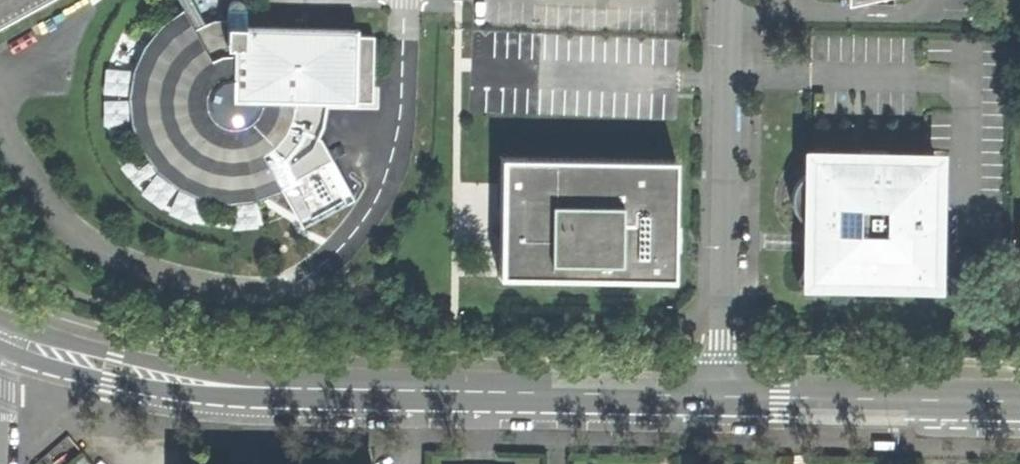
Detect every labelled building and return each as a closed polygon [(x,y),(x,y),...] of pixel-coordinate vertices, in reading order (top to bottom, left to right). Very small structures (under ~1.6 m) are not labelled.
[(52,0),(0,0),(0,28),(52,0)] [(185,10),(195,30),(205,25),(191,0),(179,0),(185,10)] [(205,25),(195,30),(185,10),(163,24),(145,44),(133,72),(128,97),(133,121),(138,141),(145,153),(154,167),(168,180),(183,192),(204,201),(220,203),(238,204),(261,201),(283,192),(272,171),(291,156),(300,144),(314,150),(326,124),(329,102),(372,102),(373,80),(374,36),(357,36),(357,28),(247,25),(246,11),(244,7),(240,3),(232,3),(228,8),(227,19),(215,19),(205,25)] [(678,159),(504,156),(503,220),(502,276),(676,279),(678,159)] [(810,260),(799,282),(931,285),(934,161),(812,159),(812,170),(803,176),(794,187),(792,199),(794,209),(799,218),(810,223),(810,239),(810,260)] [(565,364),(565,368),(586,367),(586,359),(570,359),(565,359),(565,364)] [(896,444),(896,440),(875,440),(875,449),(891,448),(896,448),(896,444)]
